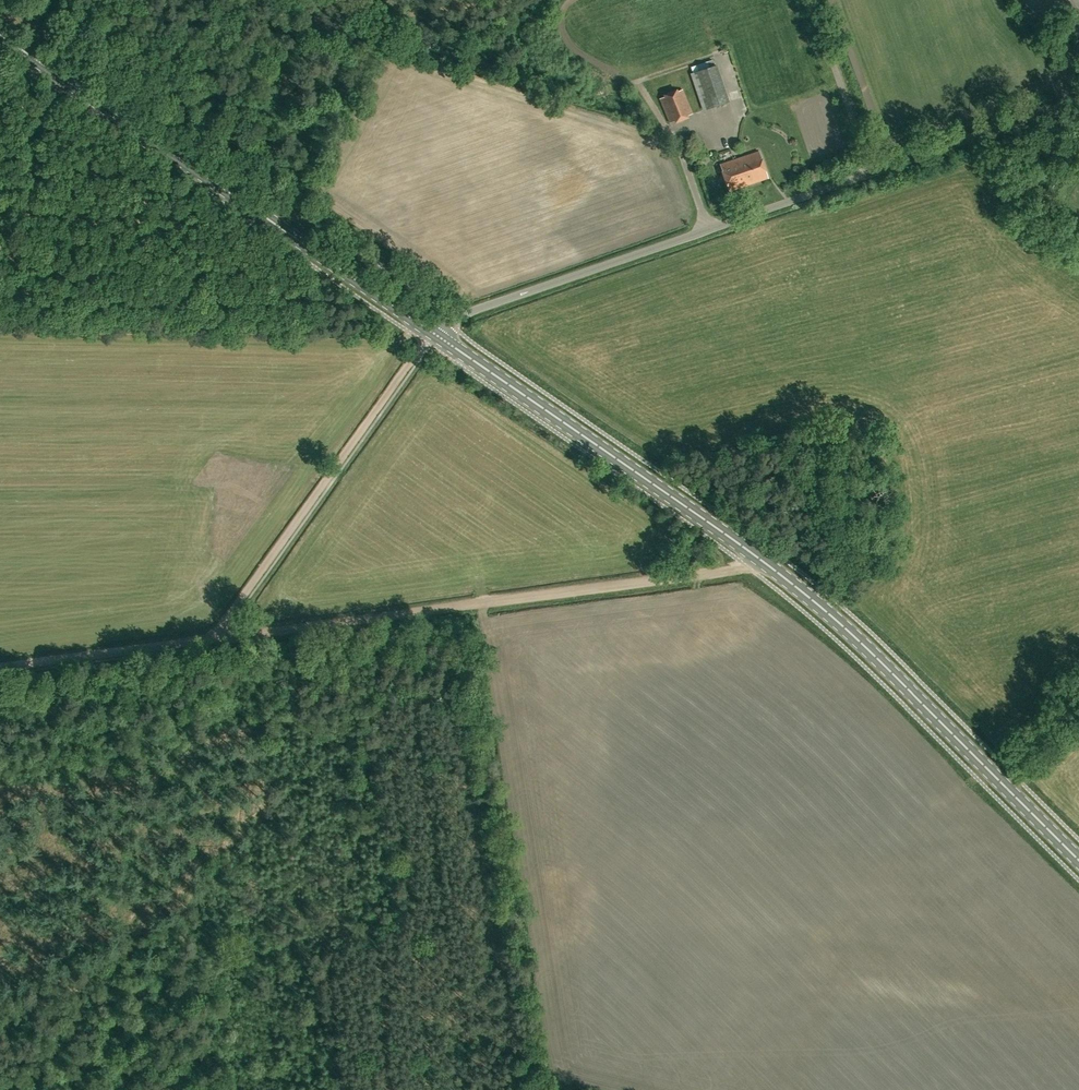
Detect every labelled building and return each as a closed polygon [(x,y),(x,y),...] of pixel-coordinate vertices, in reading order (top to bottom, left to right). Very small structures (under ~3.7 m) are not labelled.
[(692,73),(704,109),(729,101),(717,65),(692,73)] [(682,89),(660,98),(670,122),(692,113),(682,89)] [(760,152),(721,165),(730,191),(769,178),(760,152)]
